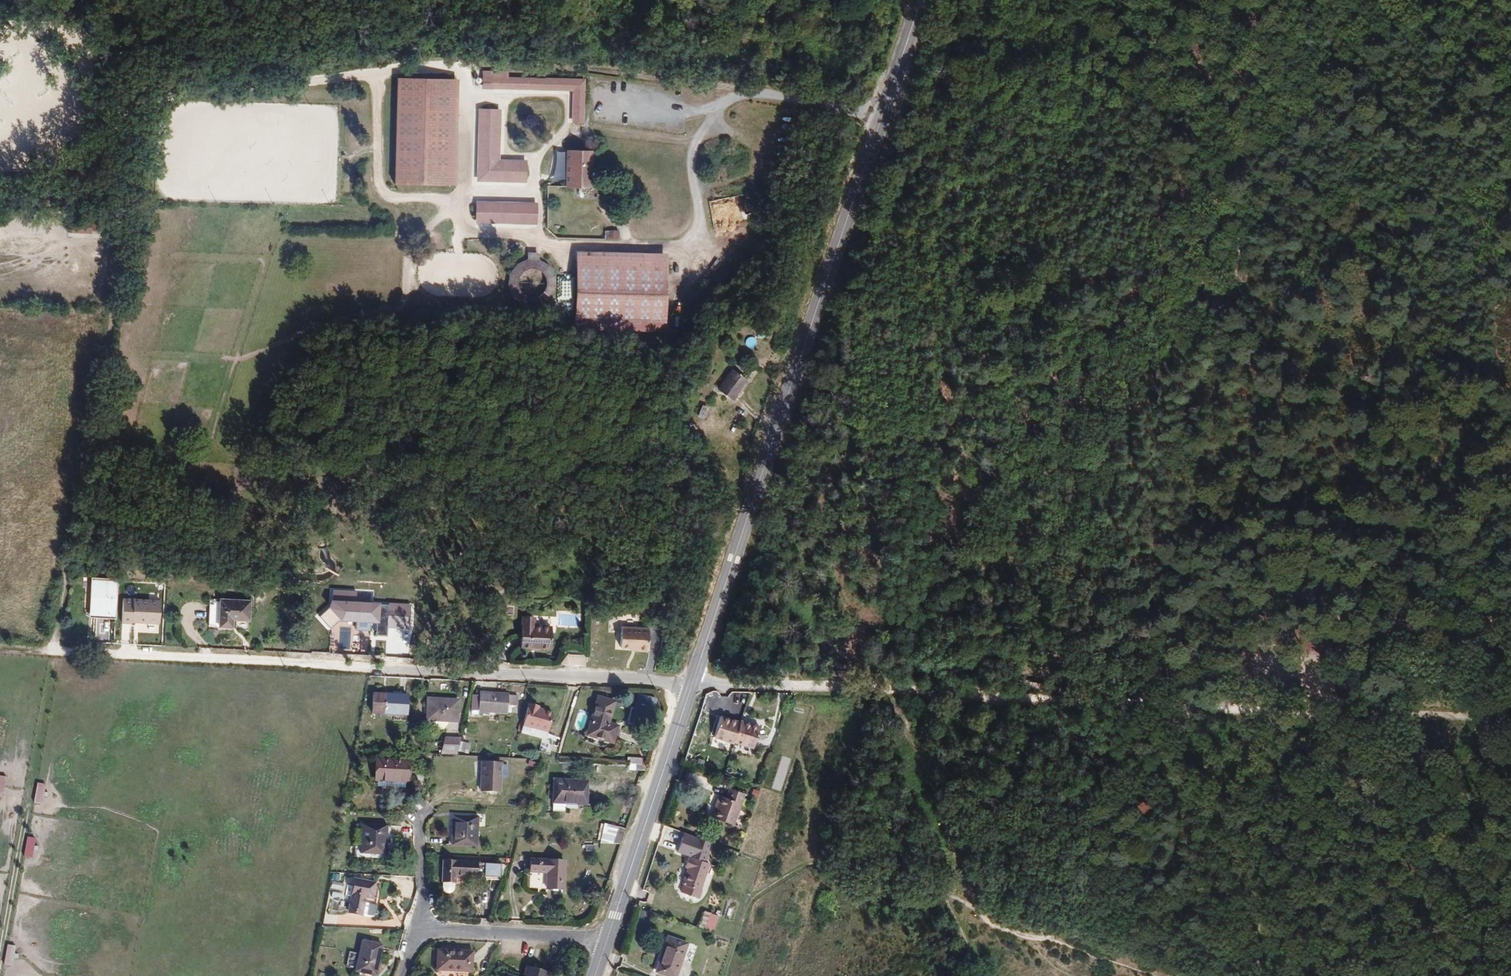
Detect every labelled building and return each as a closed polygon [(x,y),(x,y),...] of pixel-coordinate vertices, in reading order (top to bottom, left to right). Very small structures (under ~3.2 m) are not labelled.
[(583,79),(481,78),(480,85),(573,88),(574,123),(584,123),(583,79)] [(448,80),(394,79),(394,185),(448,186),(448,80)] [(339,104),(166,100),(164,200),(337,203),(339,104)] [(480,157),(496,156),(496,109),(479,110),(480,157)] [(591,150),(565,149),(566,188),(591,189),(591,150)] [(496,163),(496,156),(480,157),(480,179),(502,180),(503,163),(496,163)] [(526,164),(503,163),(502,180),(526,180),(526,164)] [(44,184),(41,184),(40,191),(60,194),(60,188),(44,184)] [(527,216),(535,217),(535,206),(474,205),(473,220),(527,222),(527,216)] [(88,219),(67,214),(65,226),(73,227),(74,225),(96,229),(88,219)] [(670,251),(579,248),(577,314),(668,318),(670,251)] [(560,267),(528,257),(526,263),(527,264),(526,270),(531,271),(524,295),(549,302),(560,267)] [(714,389),(733,401),(747,378),(728,367),(714,389)] [(709,406),(701,402),(695,414),(703,418),(709,406)] [(740,422),(734,418),(727,429),(733,433),(740,422)] [(115,619),(117,578),(87,577),(85,617),(115,619)] [(409,632),(412,606),(374,602),(370,593),(333,588),(331,607),(319,612),(325,625),(329,625),(353,616),(357,616),(356,623),(361,623),(360,629),(356,630),(358,635),(352,635),(350,650),(343,653),(367,656),(372,619),(378,634),(387,635),(388,625),(394,626),(396,631),(399,630),(399,631),(409,632)] [(217,624),(218,597),(205,597),(203,623),(217,624)] [(244,599),(218,597),(217,624),(228,624),(228,616),(243,617),(244,599)] [(161,601),(122,598),(120,623),(159,626),(161,601)] [(524,649),(553,650),(553,626),(536,626),(536,620),(525,619),(524,649)] [(649,627),(619,626),(619,646),(637,648),(636,650),(646,651),(649,627)] [(401,713),(404,698),(382,694),(382,693),(371,691),(367,710),(378,712),(378,711),(389,714),(389,711),(401,713)] [(648,726),(656,697),(637,692),(630,721),(648,726)] [(483,693),(476,693),(472,696),(471,713),(512,715),(512,707),(517,707),(518,695),(483,693)] [(615,701),(596,695),(588,729),(613,737),(617,725),(609,722),(615,701)] [(455,699),(426,697),(425,717),(453,719),(455,699)] [(539,706),(529,704),(521,731),(545,740),(552,713),(538,708),(539,706)] [(711,737),(730,743),(731,740),(737,725),(717,718),(711,737)] [(757,728),(738,721),(737,725),(731,740),(747,749),(750,744),(757,728)] [(455,753),(458,737),(443,735),(439,753),(455,753)] [(460,740),(458,750),(466,752),(468,742),(460,740)] [(394,780),(401,781),(403,781),(405,760),(376,757),(373,784),(394,786),(394,780)] [(642,770),(643,758),(629,757),(628,769),(642,770)] [(491,761),(476,760),(475,787),(490,788),(491,761)] [(547,798),(580,799),(580,778),(547,777),(547,788),(547,798)] [(46,784),(38,784),(36,804),(44,805),(46,784)] [(739,797),(725,792),(722,801),(716,799),(709,819),(727,825),(739,797)] [(579,807),(580,799),(547,798),(546,805),(579,807)] [(475,815),(452,813),(451,842),(473,844),(475,815)] [(385,823),(358,820),(357,849),(383,850),(385,823)] [(601,841),(622,844),(625,826),(604,823),(601,841)] [(704,844),(676,834),(669,854),(683,859),(683,860),(680,859),(677,867),(680,868),(673,884),(675,885),(672,893),(689,899),(692,891),(691,891),(701,865),(697,863),(704,844)] [(35,837),(28,836),(25,856),(32,857),(35,837)] [(558,860),(527,859),(526,869),(542,871),(542,886),(558,887),(558,860)] [(471,880),(498,883),(501,867),(441,860),(440,878),(452,880),(453,873),(471,875),(471,880)] [(451,889),(452,880),(440,878),(439,887),(441,891),(446,892),(449,891),(451,889)] [(370,885),(349,881),(343,915),(357,917),(360,899),(367,901),(370,885)] [(633,907),(629,918),(641,923),(645,912),(633,907)] [(697,911),(691,928),(705,933),(711,917),(697,911)] [(357,963),(357,972),(370,974),(376,945),(357,940),(352,962),(357,963)] [(660,944),(650,974),(656,975),(669,975),(679,951),(660,944)] [(15,946),(8,946),(6,967),(13,967),(15,946)] [(466,954),(432,952),(431,969),(465,972),(466,954)] [(541,972),(520,966),(517,975),(540,975),(541,972)]
